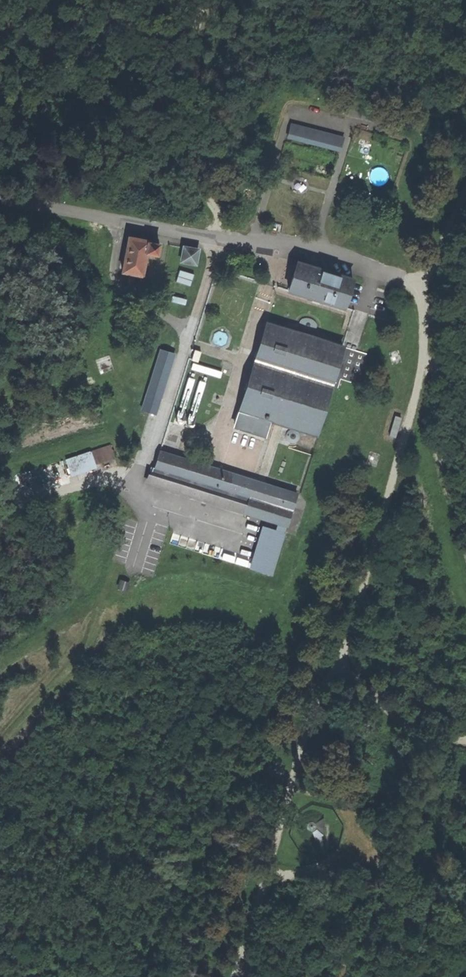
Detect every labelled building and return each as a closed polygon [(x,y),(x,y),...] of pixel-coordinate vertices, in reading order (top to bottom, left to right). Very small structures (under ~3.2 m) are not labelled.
[(344,148),(348,135),(298,121),(294,133),(344,148)] [(159,246),(148,244),(148,240),(128,236),(120,271),(143,276),(144,269),(142,268),(146,253),(156,256),(159,246)] [(198,252),(184,249),(181,262),(195,265),(198,252)] [(322,301),(341,308),(350,280),(334,274),(335,271),(312,264),(311,268),(295,263),(287,290),(309,297),(308,300),(313,302),(321,305),(322,301)] [(196,290),(198,278),(182,276),(181,287),(196,290)] [(266,324),(238,411),(313,435),(329,386),(336,388),(339,381),(354,386),(364,354),(266,324)] [(147,391),(163,396),(177,352),(160,347),(147,391)] [(129,433),(142,437),(146,424),(133,420),(129,433)] [(111,443),(66,457),(72,473),(116,459),(111,443)] [(152,468),(290,511),(295,495),(158,451),(152,468)] [(126,583),(117,580),(113,588),(122,591),(126,583)] [(313,832),(315,832),(317,830),(318,829),(318,827),(317,825),(316,824),(315,823),(313,823),(311,823),(310,824),(309,826),(309,828),(309,830),(310,831),(312,832),(313,832)]
